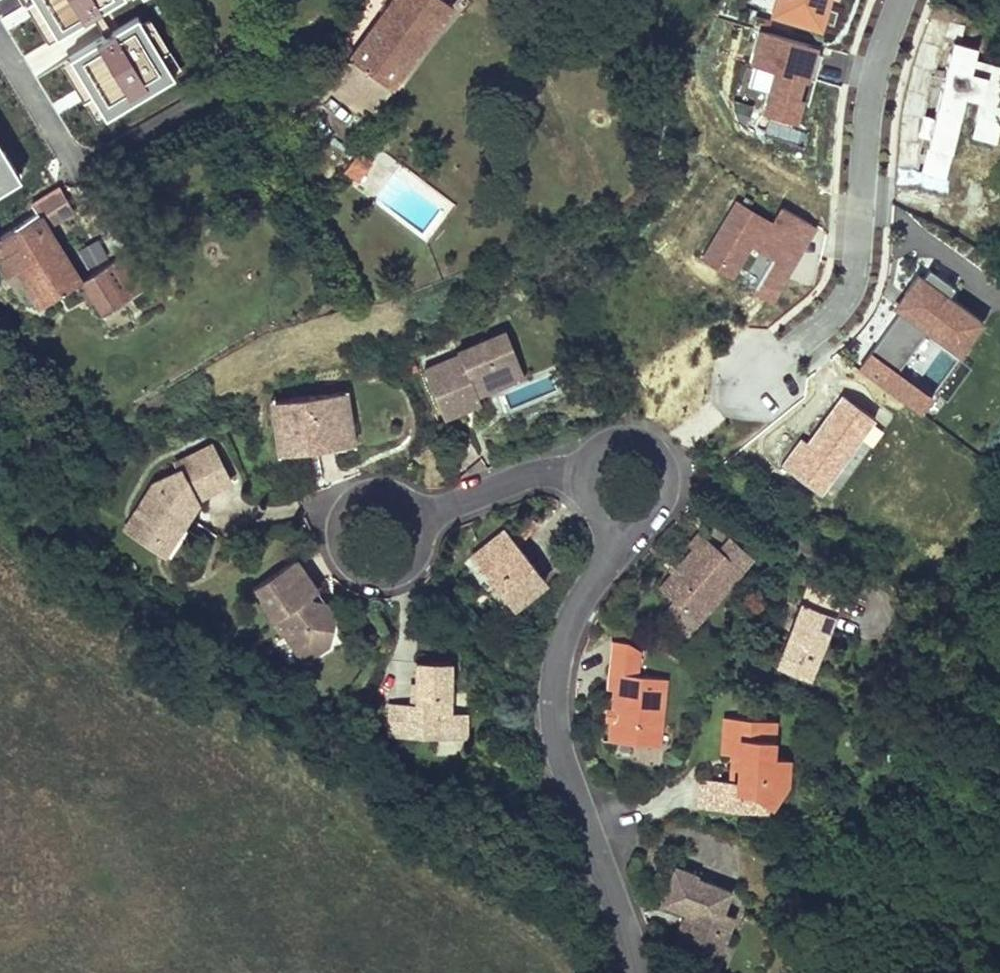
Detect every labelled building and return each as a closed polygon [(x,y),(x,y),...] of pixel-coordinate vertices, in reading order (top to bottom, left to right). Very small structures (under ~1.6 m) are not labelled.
[(451,0),(388,0),(351,52),(392,82),(451,0)] [(837,0),(775,0),(771,19),(831,31),(837,0)] [(750,64),(771,69),(762,113),(805,122),(821,41),(757,29),(750,64)] [(998,139),(999,130),(999,61),(977,56),(980,43),(949,36),(919,171),(948,178),(959,130),(998,139)] [(0,98),(0,149),(16,175),(39,160),(0,98)] [(40,211),(33,201),(0,150),(0,235),(40,211)] [(732,189),(700,261),(739,278),(750,253),(763,259),(748,292),(778,306),(815,226),(732,189)] [(0,235),(0,239),(39,300),(79,276),(40,211),(0,235)] [(151,280),(142,266),(137,270),(129,256),(134,253),(130,246),(85,274),(106,308),(151,280)] [(129,256),(137,270),(142,266),(134,253),(129,256)] [(923,267),(859,371),(924,411),(936,390),(901,368),(925,330),(964,354),(988,316),(950,293),(954,286),(923,267)] [(479,357),(443,368),(460,415),(498,403),(496,395),(531,383),(524,362),(536,358),(528,333),(477,351),(479,357)] [(524,362),(531,383),(544,379),(536,358),(524,362)] [(302,403),(265,408),(270,449),(293,445),(292,437),(306,436),(307,444),(327,441),(324,421),(343,419),(339,386),(300,392),(302,403)] [(823,492),(876,415),(839,389),(785,466),(823,492)] [(302,403),(300,392),(264,397),(265,408),(302,403)] [(343,419),(324,421),(327,441),(345,439),(343,419)] [(306,436),(292,437),(293,445),(307,444),(306,436)] [(142,489),(124,518),(137,526),(137,537),(159,550),(182,515),(214,501),(193,452),(162,465),(168,477),(142,489)] [(137,526),(124,518),(113,533),(154,557),(159,550),(137,537),(137,526)] [(498,524),(464,551),(485,577),(506,601),(539,574),(525,557),(498,524)] [(673,575),(660,590),(676,604),(690,616),(704,600),(712,607),(743,569),(718,549),(698,532),(687,545),(693,551),(682,564),(673,575)] [(728,536),(718,549),(743,569),(752,557),(728,536)] [(676,558),(667,570),(673,575),(682,564),(676,558)] [(290,562),(244,592),(287,656),(304,661),(319,652),(324,633),(300,599),(309,593),(299,577),(290,562)] [(816,571),(788,642),(819,655),(848,584),(816,571)] [(506,601),(485,577),(474,585),(495,610),(506,601)] [(300,599),(324,633),(327,621),(309,593),(300,599)] [(704,600),(690,616),(698,623),(712,607),(704,600)] [(666,616),(689,635),(698,623),(690,616),(676,604),(666,616)] [(614,731),(655,733),(655,718),(665,718),(669,672),(639,669),(641,644),(628,637),(614,636),(610,681),(619,682),(617,699),(608,698),(607,711),(616,712),(614,731)] [(788,642),(782,658),(813,670),(819,655),(788,642)] [(287,656),(295,668),(304,661),(287,656)] [(446,662),(413,663),(413,701),(413,738),(456,738),(457,714),(447,714),(447,698),(446,662)] [(468,697),(447,698),(447,714),(457,714),(456,738),(468,739),(468,697)] [(413,701),(388,701),(387,738),(413,738),(413,701)] [(704,769),(701,797),(743,800),(745,785),(758,786),(769,795),(788,775),(790,749),(774,747),(778,712),(728,708),(724,744),(733,744),(743,745),(740,771),(731,770),(704,769)] [(655,718),(655,733),(663,734),(665,718),(655,718)] [(743,745),(733,744),(731,770),(740,771),(743,745)] [(768,803),(769,795),(758,786),(745,785),(743,800),(768,803)] [(682,969),(693,972),(707,972),(713,960),(724,964),(740,921),(726,915),(735,895),(704,883),(706,878),(680,869),(665,907),(694,918),(683,948),(690,951),(682,969)] [(707,972),(720,972),(724,964),(713,960),(707,972)]
